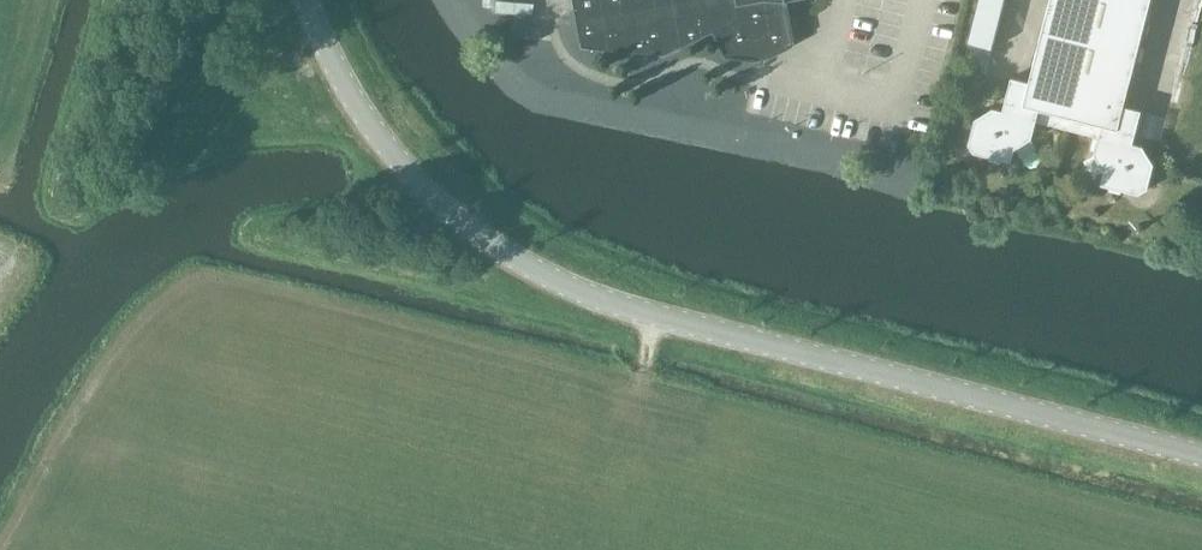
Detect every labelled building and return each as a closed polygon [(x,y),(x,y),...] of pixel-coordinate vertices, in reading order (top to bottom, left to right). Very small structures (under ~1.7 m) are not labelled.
[(575,10),(582,48),(650,54),(650,53),(665,54),(678,48),(678,49),(713,32),(725,58),(748,60),(762,61),(795,46),(787,2),(798,0),(573,0),(575,10)] [(1100,0),(1050,0),(1029,82),(1011,78),(1003,111),(993,108),(975,119),(969,144),(974,153),(1011,162),(1014,149),(1032,139),(1036,122),(1066,130),(1100,0)] [(1066,130),(1099,137),(1095,155),(1104,172),(1101,185),(1139,195),(1147,189),(1153,165),(1143,147),(1133,144),(1141,111),(1124,106),(1151,0),(1100,0),(1066,130)]
